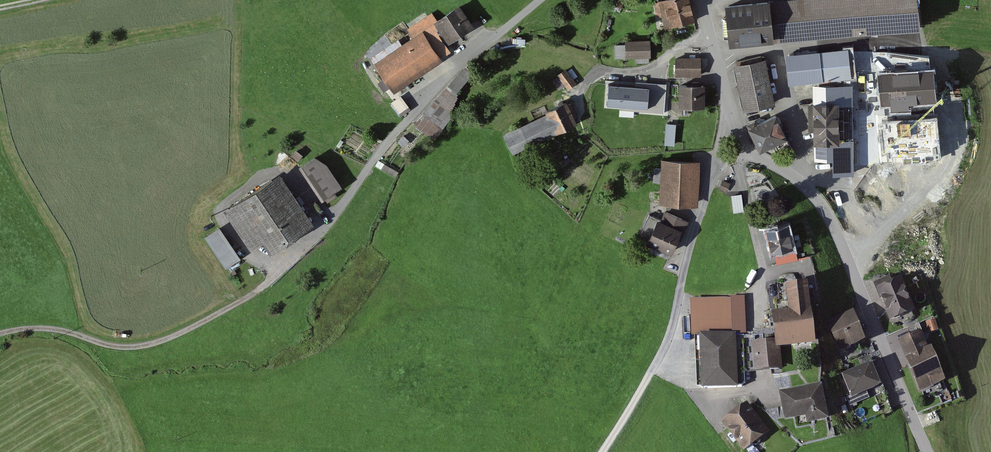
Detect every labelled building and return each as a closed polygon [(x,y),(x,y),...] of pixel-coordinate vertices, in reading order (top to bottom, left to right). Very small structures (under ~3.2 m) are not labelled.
[(654,2),(657,17),(662,16),(665,28),(695,20),(690,0),(658,0),(658,1),(654,2)] [(725,4),(730,46),(920,27),(917,0),(767,0),(725,4)] [(474,25),(459,4),(437,19),(432,12),(406,29),(412,37),(373,63),(394,93),(442,60),(441,58),(451,51),(446,44),(474,25)] [(651,39),(626,41),(626,44),(614,44),(615,58),(635,57),(635,62),(649,62),(649,57),(651,57),(651,39)] [(847,45),(816,49),(820,81),(841,78),(851,77),(847,45)] [(792,53),(787,57),(790,82),(820,81),(816,49),(792,53)] [(701,57),(675,57),(676,77),(701,76),(701,57)] [(766,58),(734,64),(743,111),(775,104),(766,58)] [(874,93),(873,63),(861,63),(861,93),(874,93)] [(475,72),(467,65),(456,75),(420,118),(412,123),(433,138),(453,113),(451,112),(457,92),(475,72)] [(577,83),(566,68),(556,75),(558,77),(565,86),(568,90),(577,83)] [(565,86),(558,77),(552,81),(559,90),(565,86)] [(821,85),(813,85),(813,103),(808,104),(808,132),(813,132),(814,161),(832,160),(833,175),(853,174),(851,86),(842,86),(841,78),(820,81),(821,85)] [(664,113),(666,84),(646,82),(646,86),(609,83),(607,105),(620,106),(619,109),(664,113)] [(705,84),(679,84),(679,107),(705,107),(705,84)] [(411,109),(400,95),(391,102),(401,116),(411,109)] [(568,104),(567,100),(565,101),(565,100),(562,102),(562,103),(545,111),(546,114),(504,134),(514,155),(578,123),(575,117),(578,116),(571,102),(568,104)] [(756,120),(747,124),(752,135),(755,142),(760,152),(773,146),(776,153),(792,146),(777,114),(757,123),(756,120)] [(676,124),(666,123),(664,145),(674,146),(676,124)] [(327,164),(315,156),(299,167),(322,201),(342,187),(327,164)] [(700,161),(662,160),(661,167),(654,167),(654,182),(661,182),(660,205),(698,206),(700,161)] [(315,224),(280,173),(224,211),(250,250),(263,242),(271,254),(315,224)] [(731,183),(723,179),(718,189),(727,193),(731,183)] [(743,198),(734,196),(731,209),(739,211),(743,198)] [(689,221),(665,211),(661,220),(649,215),(640,235),(649,239),(647,244),(672,254),(678,240),(681,241),(689,221)] [(789,224),(766,229),(772,255),(795,249),(789,224)] [(241,258),(219,226),(204,237),(226,268),(241,258)] [(902,278),(876,288),(890,321),(915,311),(902,278)] [(808,283),(786,285),(789,310),(772,312),(775,341),(776,348),(781,348),(816,344),(808,283)] [(691,337),(695,337),(747,334),(744,297),(690,300),(691,337)] [(853,312),(826,322),(839,353),(866,342),(853,312)] [(935,319),(926,322),(929,334),(939,331),(935,319)] [(920,331),(898,340),(920,392),(945,381),(932,347),(928,349),(920,331)] [(747,334),(695,337),(697,389),(701,389),(702,391),(738,389),(738,387),(742,387),(745,383),(745,372),(755,371),(752,343),(764,342),(763,333),(747,334)] [(764,342),(752,343),(755,371),(755,373),(783,370),(781,348),(776,348),(775,341),(764,342)] [(872,362),(841,374),(850,396),(846,397),(850,407),(869,399),(867,393),(882,386),(872,362)] [(822,384),(779,392),(785,420),(806,416),(807,424),(829,419),(822,384)] [(747,403),(721,423),(744,451),(770,432),(747,403)]
